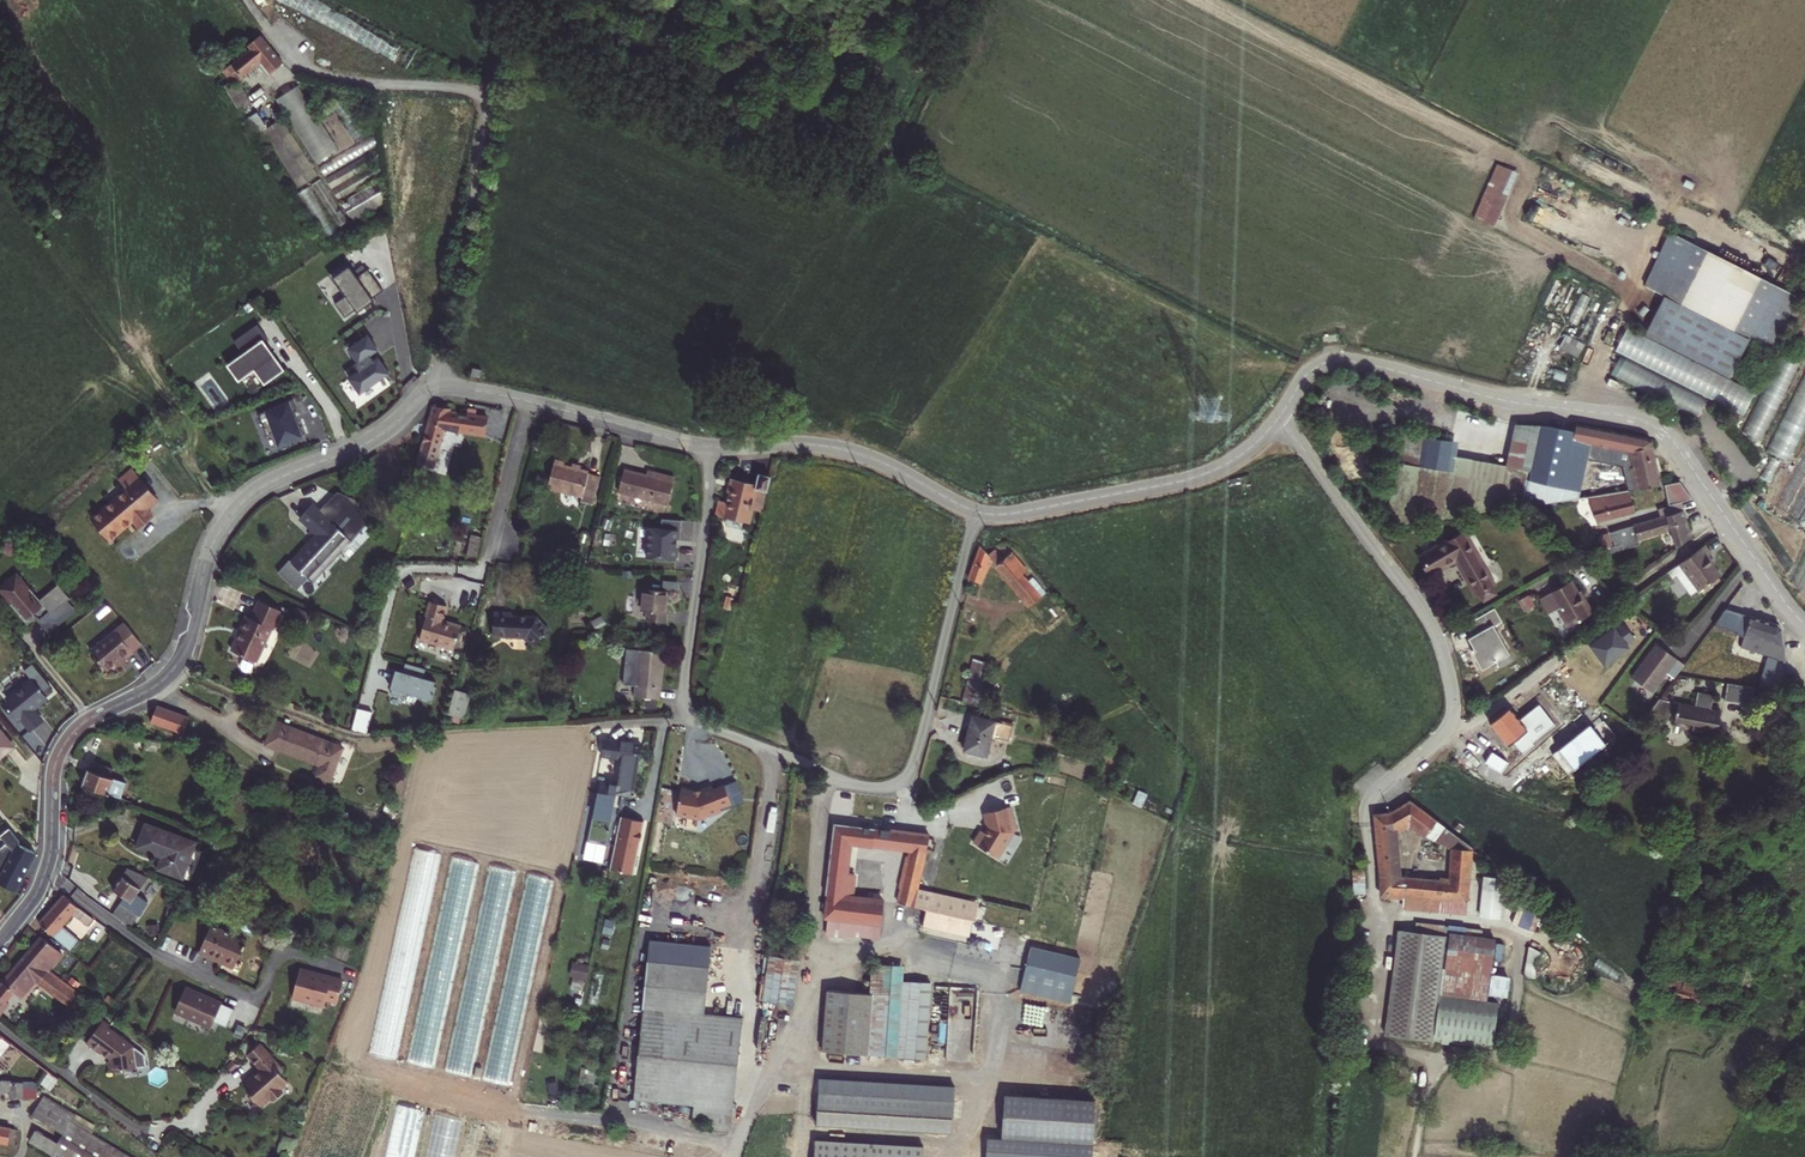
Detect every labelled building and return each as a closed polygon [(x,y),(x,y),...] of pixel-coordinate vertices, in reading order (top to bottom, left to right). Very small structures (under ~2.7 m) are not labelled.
[(278,0),(323,20),(331,3),(324,0),(278,0)] [(385,32),(383,36),(404,47),(398,59),(409,65),(417,49),(385,32)] [(270,74),(283,63),(260,35),(247,46),(250,49),(223,72),(233,84),(260,62),(270,74)] [(230,82),(224,85),(237,109),(243,105),(245,108),(252,104),(240,85),(234,89),(230,82)] [(276,99),(316,163),(338,149),(298,85),(276,99)] [(267,129),(256,113),(247,119),(257,135),(262,132),(267,129)] [(282,119),(267,129),(262,132),(299,188),(318,176),(282,119)] [(375,150),(325,179),(331,189),(381,160),(375,150)] [(1497,226),(1520,170),(1498,161),(1475,216),(1497,226)] [(377,164),(332,190),(338,201),(383,175),(377,164)] [(348,221),(321,179),(311,185),(338,227),(348,221)] [(1664,295),(1645,334),(1728,375),(1746,337),(1771,350),(1796,296),(1670,231),(1644,285),(1664,295)] [(345,317),(383,290),(367,268),(357,276),(346,262),(330,273),(346,296),(335,303),(345,317)] [(272,313),(269,316),(278,329),(282,327),(272,313)] [(243,354),(240,356),(251,372),(254,370),(264,384),(284,370),(271,351),(269,353),(261,341),(267,337),(257,324),(233,341),(243,354)] [(1561,345),(1579,355),(1587,342),(1568,332),(1561,345)] [(377,349),(367,335),(349,349),(358,362),(354,365),(359,371),(349,378),(360,393),(389,373),(378,357),(374,360),(370,355),(377,349)] [(1743,430),(1761,439),(1801,358),(1784,349),(1743,430)] [(238,381),(251,372),(240,356),(227,365),(238,381)] [(1620,358),(1612,375),(1700,413),(1708,395),(1620,358)] [(1804,428),(1804,369),(1768,449),(1790,459),(1804,428)] [(297,410),(293,398),(277,405),(278,407),(259,415),(267,437),(275,433),(279,444),(304,435),(295,411),(297,410)] [(417,464),(432,468),(443,430),(458,434),(459,432),(484,435),(487,417),(475,415),(466,414),(449,412),(449,409),(433,407),(417,464)] [(1567,495),(1540,490),(1537,512),(1593,503),(1613,500),(1632,495),(1665,487),(1658,461),(1638,466),(1644,484),(1589,493),(1586,490),(1594,446),(1635,455),(1655,450),(1652,442),(1646,439),(1580,427),(1578,435),(1567,495)] [(1509,485),(1540,490),(1552,431),(1520,432),(1512,473),(1453,462),(1450,476),(1509,485)] [(1540,490),(1567,495),(1578,435),(1552,431),(1540,490)] [(1388,513),(1385,530),(1416,527),(1422,493),(1431,441),(1404,434),(1397,472),(1395,472),(1388,513)] [(1457,447),(1431,441),(1422,493),(1416,527),(1449,525),(1462,523),(1537,512),(1540,490),(1509,485),(1450,476),(1453,462),(1457,447)] [(1635,455),(1638,466),(1658,461),(1655,450),(1635,455)] [(588,472),(564,465),(564,462),(554,460),(547,488),(582,496),(580,502),(590,504),(597,476),(588,473),(588,472)] [(120,479),(123,484),(136,474),(132,469),(120,479)] [(618,492),(667,504),(674,478),(654,473),(653,477),(646,475),(624,469),(618,492)] [(757,483),(733,477),(727,501),(719,499),(716,512),(723,514),(725,514),(749,520),(752,506),(763,508),(772,476),(759,473),(757,483)] [(127,489),(92,518),(110,540),(126,527),(124,524),(129,520),(131,522),(133,520),(139,527),(152,516),(147,510),(143,506),(155,496),(136,474),(123,484),(127,489)] [(1668,487),(1670,507),(1682,505),(1694,503),(1683,485),(1668,487)] [(1598,525),(1637,516),(1632,495),(1613,500),(1593,503),(1598,525)] [(159,501),(155,496),(143,506),(147,510),(159,501)] [(313,505),(329,520),(332,516),(316,502),(313,505)] [(313,505),(312,504),(299,518),(317,534),(306,545),(306,546),(291,562),(308,578),(346,536),(329,520),(313,505)] [(1660,512),(1663,521),(1678,517),(1685,515),(1682,505),(1670,507),(1660,512)] [(1681,540),(1683,546),(1691,541),(1685,515),(1678,517),(1680,534),(1681,540)] [(1640,527),(1633,529),(1635,536),(1624,539),(1623,535),(1617,536),(1619,541),(1620,548),(1628,545),(1672,533),(1676,551),(1683,546),(1681,540),(1680,534),(1678,517),(1663,521),(1640,527)] [(638,525),(637,556),(681,557),(681,518),(663,518),(662,526),(638,525)] [(1620,548),(1619,541),(1617,536),(1623,535),(1624,539),(1635,536),(1633,529),(1612,535),(1614,542),(1615,549),(1620,548)] [(466,556),(476,558),(480,537),(471,535),(466,556)] [(1425,562),(1434,579),(1461,564),(1481,600),(1499,590),(1471,538),(1425,562)] [(570,541),(567,554),(577,556),(580,544),(570,541)] [(990,559),(1029,606),(1045,593),(1032,579),(1028,582),(1022,575),(1027,571),(1011,552),(1003,559),(996,551),(989,557),(982,548),(969,579),(979,583),(990,559)] [(1682,566),(1701,593),(1721,579),(1707,561),(1713,557),(1707,548),(1689,561),(1682,566)] [(11,605),(27,624),(35,618),(32,613),(35,611),(38,615),(46,609),(48,611),(51,614),(66,601),(69,598),(58,585),(40,601),(30,589),(28,591),(16,577),(1,589),(13,603),(11,605)] [(664,581),(663,589),(678,591),(679,582),(664,581)] [(1542,603),(1551,620),(1561,615),(1570,632),(1595,618),(1587,605),(1585,606),(1574,587),(1542,603)] [(665,612),(667,591),(643,589),(641,611),(647,611),(646,620),(666,622),(667,612),(665,612)] [(1521,598),(1525,609),(1535,605),(1531,594),(1521,598)] [(51,614),(48,611),(37,621),(48,634),(75,611),(66,601),(51,614)] [(281,611),(259,601),(251,618),(247,616),(231,650),(244,656),(240,665),(240,668),(242,671),(245,672),(248,672),(251,670),(255,661),(256,662),(271,629),(272,630),(281,611)] [(446,606),(430,601),(419,639),(454,649),(460,626),(442,621),(446,606)] [(536,618),(512,616),(512,613),(494,612),(493,636),(526,638),(533,646),(549,632),(536,618)] [(1500,612),(1471,628),(1478,640),(1473,642),(1479,652),(1476,654),(1487,673),(1515,658),(1499,630),(1508,625),(1500,612)] [(1789,665),(1786,635),(1786,631),(1781,627),(1735,613),(1731,628),(1749,634),(1748,639),(1772,646),(1774,666),(1789,665)] [(132,651),(141,644),(124,623),(91,651),(106,670),(115,663),(124,655),(126,659),(133,653),(132,651)] [(1571,652),(1594,683),(1633,654),(1611,625),(1571,652)] [(52,633),(57,638),(64,632),(60,627),(52,633)] [(1636,678),(1656,693),(1680,659),(1659,645),(1636,678)] [(636,686),(635,697),(647,698),(657,699),(660,674),(661,674),(663,652),(626,648),(623,684),(636,686)] [(124,655),(115,663),(117,666),(126,659),(124,655)] [(1555,662),(1562,672),(1567,667),(1560,658),(1555,662)] [(962,701),(976,704),(987,663),(973,659),(962,701)] [(426,676),(429,667),(408,661),(406,670),(400,668),(393,692),(407,696),(409,691),(436,698),(441,680),(426,676)] [(1525,683),(1532,693),(1549,681),(1562,672),(1555,662),(1525,683)] [(1549,681),(1553,688),(1567,678),(1562,672),(1549,681)] [(31,709),(46,697),(31,680),(7,700),(31,729),(41,721),(31,709)] [(1732,684),(1729,701),(1756,706),(1759,689),(1732,684)] [(470,694),(454,689),(447,715),(463,719),(470,694)] [(1680,707),(1676,727),(1695,730),(1694,737),(1720,742),(1724,715),(1714,714),(1717,697),(1701,695),(1698,711),(1680,707)] [(647,698),(646,708),(657,709),(658,699),(657,699),(647,698)] [(168,710),(157,706),(151,722),(162,726),(168,710)] [(1554,720),(1543,707),(1523,721),(1514,710),(1494,724),(1511,746),(1531,731),(1540,724),(1543,727),(1554,720)] [(1664,707),(1653,721),(1662,728),(1673,713),(1664,707)] [(371,712),(357,709),(352,728),(366,732),(371,712)] [(189,717),(168,710),(162,726),(184,733),(189,717)] [(1013,726),(972,716),(964,750),(986,756),(991,737),(1009,741),(1013,726)] [(352,750),(274,721),(265,744),(320,765),(320,766),(334,771),(335,769),(338,760),(347,763),(352,750)] [(36,738),(52,730),(48,722),(32,729),(36,738)] [(1570,723),(1533,777),(1576,806),(1590,786),(1577,777),(1600,743),(1570,723)] [(13,746),(0,730),(0,757),(13,746)] [(160,741),(145,740),(145,751),(160,752),(160,741)] [(634,798),(641,746),(603,740),(601,755),(630,759),(628,774),(626,774),(624,788),(629,788),(628,797),(634,798)] [(338,760),(335,769),(343,772),(347,763),(338,760)] [(94,765),(111,771),(112,768),(95,762),(94,765)] [(109,777),(111,771),(94,765),(92,771),(89,769),(83,785),(120,798),(126,782),(109,777)] [(334,771),(320,766),(316,775),(330,781),(334,771)] [(736,782),(724,786),(731,804),(720,808),(721,812),(744,803),(736,782)] [(693,792),(681,790),(676,816),(699,820),(721,812),(720,808),(731,804),(724,786),(713,791),(712,787),(700,791),(693,792)] [(592,821),(600,789),(590,787),(583,819),(592,821)] [(911,907),(928,836),(895,832),(897,816),(899,801),(837,793),(834,824),(825,895),(827,895),(824,918),(828,918),(826,934),(847,937),(847,934),(880,938),(882,915),(884,901),(852,898),(855,874),(846,873),(849,841),(906,849),(904,855),(908,856),(898,903),(906,905),(911,907)] [(973,843),(997,857),(1013,832),(1016,831),(1010,807),(984,813),(988,828),(985,833),(981,831),(973,843)] [(1399,816),(1401,832),(1414,826),(1416,808),(1399,816)] [(1412,879),(1409,898),(1407,911),(1471,917),(1472,903),(1476,852),(1460,851),(1464,842),(1440,830),(1443,826),(1416,808),(1414,826),(1432,840),(1431,843),(1451,851),(1450,857),(1457,860),(1454,879),(1444,877),(1443,882),(1412,879)] [(1386,886),(1384,896),(1399,897),(1403,879),(1404,870),(1401,832),(1399,816),(1382,818),(1388,883),(1386,886)] [(610,870),(633,874),(644,822),(620,817),(610,870)] [(195,843),(146,824),(137,847),(156,854),(157,850),(164,852),(163,857),(158,869),(182,878),(195,843)] [(593,825),(591,840),(608,843),(611,828),(593,825)] [(17,844),(19,841),(9,829),(0,836),(6,844),(0,849),(0,882),(15,891),(35,853),(17,844)] [(972,920),(976,902),(930,892),(943,839),(928,836),(911,907),(972,920)] [(148,877),(127,868),(112,889),(124,897),(112,914),(131,927),(148,902),(137,894),(148,877)] [(1360,869),(1357,893),(1369,894),(1372,871),(1360,869)] [(1403,879),(1399,897),(1409,898),(1412,879),(1403,879)] [(1506,893),(1483,891),(1481,918),(1503,921),(1506,893)] [(39,923),(52,936),(71,951),(79,941),(61,926),(72,913),(89,926),(94,919),(77,908),(64,895),(39,923)] [(1536,929),(1542,912),(1520,904),(1514,921),(1536,929)] [(246,940),(211,925),(199,952),(208,956),(210,953),(235,964),(246,940)] [(1382,931),(1374,1035),(1425,1039),(1428,994),(1433,935),(1382,931)] [(1493,939),(1433,935),(1428,994),(1488,999),(1493,939)] [(41,937),(3,983),(16,994),(20,998),(35,980),(38,983),(39,981),(69,1004),(78,992),(63,982),(48,970),(62,953),(41,937)] [(1540,974),(1541,947),(1528,946),(1527,974),(1540,974)] [(235,964),(210,953),(208,956),(234,968),(235,964)] [(793,1005),(800,960),(768,955),(761,1000),(793,1005)] [(572,986),(586,988),(589,962),(575,960),(572,986)] [(709,966),(648,960),(633,1100),(693,1106),(692,1110),(733,1112),(743,1017),(704,1013),(709,966)] [(822,1051),(914,1058),(921,983),(900,981),(901,966),(871,963),(869,994),(827,990),(822,1051)] [(1026,964),(1019,991),(1071,1003),(1077,976),(1026,964)] [(299,971),(292,998),(310,1003),(311,1001),(325,1004),(326,999),(337,1002),(343,981),(323,975),(322,977),(299,971)] [(1494,972),(1491,993),(1510,996),(1513,975),(1494,972)] [(1705,982),(1703,989),(1722,995),(1725,985),(1706,980),(1705,982)] [(16,994),(3,983),(0,986),(0,995),(9,1003),(16,994)] [(950,1017),(948,1059),(975,1060),(978,986),(951,985),(950,1008),(956,1009),(956,1017),(950,1017)] [(185,987),(174,1010),(211,1026),(213,1021),(226,1026),(234,1009),(185,987)] [(1428,994),(1425,1039),(1485,1044),(1488,999),(1428,994)] [(0,995),(0,1015),(9,1003),(0,995)] [(136,1053),(134,1052),(133,1046),(108,1027),(101,1022),(86,1043),(100,1054),(102,1052),(104,1054),(106,1054),(111,1058),(107,1063),(109,1072),(136,1068),(135,1063),(137,1060),(136,1053)] [(238,1024),(233,1034),(241,1038),(246,1028),(238,1024)] [(281,1073),(284,1070),(260,1043),(247,1054),(260,1069),(263,1072),(256,1079),(254,1077),(251,1077),(243,1084),(250,1091),(249,1092),(250,1094),(250,1098),(255,1104),(259,1104),(260,1106),(270,1097),(273,1100),(283,1092),(280,1089),(288,1082),(281,1073)] [(260,1069),(251,1077),(254,1077),(256,1079),(263,1072),(260,1069)] [(48,1072),(41,1083),(50,1090),(58,1080),(48,1072)] [(595,1081),(579,1078),(577,1091),(592,1094),(595,1081)] [(955,1087),(819,1078),(816,1125),(952,1133),(955,1087)] [(36,1089),(21,1089),(21,1082),(10,1083),(10,1080),(0,1081),(0,1093),(9,1090),(9,1098),(37,1098),(36,1089)] [(1095,1100),(1004,1095),(1002,1140),(987,1140),(986,1156),(1092,1156),(1095,1100)] [(43,1096),(41,1100),(71,1118),(74,1114),(43,1096)] [(39,1104),(69,1122),(71,1118),(41,1100),(39,1104)] [(76,1125),(69,1122),(39,1104),(32,1115),(63,1134),(58,1143),(37,1130),(30,1142),(54,1156),(56,1156),(76,1125)] [(692,1110),(691,1120),(731,1124),(733,1112),(692,1110)] [(76,1125),(56,1156),(129,1156),(76,1125)] [(8,1143),(11,1129),(0,1127),(0,1142),(8,1143)] [(16,1130),(11,1129),(8,1143),(13,1145),(16,1130)] [(815,1140),(814,1156),(922,1156),(923,1146),(815,1140)]
